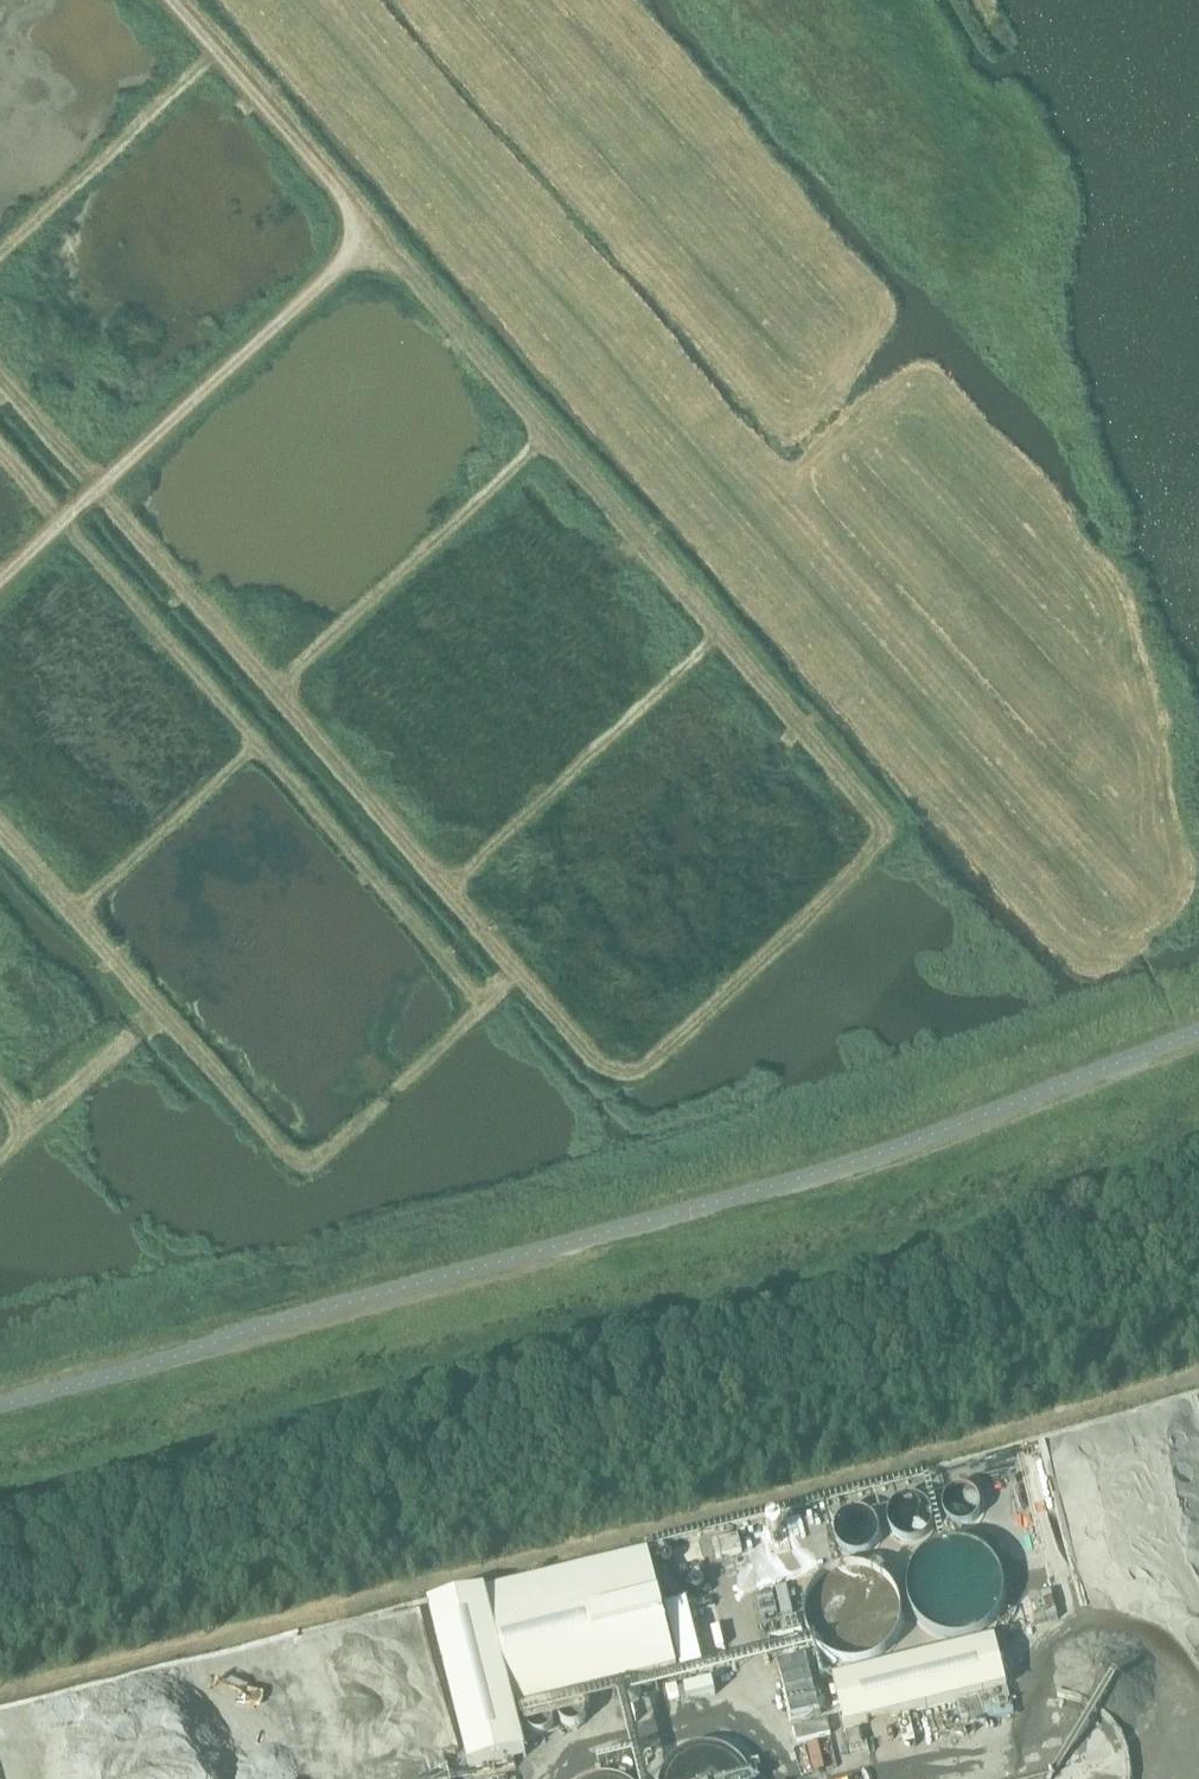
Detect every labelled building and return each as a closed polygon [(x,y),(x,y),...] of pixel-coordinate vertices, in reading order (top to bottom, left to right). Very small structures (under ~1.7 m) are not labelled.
[(487,1593),(516,1708),(676,1669),(647,1553),(487,1593)] [(1018,1576),(1031,1622),(1059,1615),(1046,1568),(1018,1576)] [(484,1593),(429,1607),(469,1769),(525,1756),(484,1593)] [(686,1603),(666,1607),(682,1669),(701,1665),(686,1603)] [(1036,1635),(1061,1633),(1060,1619),(1035,1621),(1036,1635)] [(833,1682),(845,1728),(1006,1688),(994,1642),(833,1682)] [(806,1657),(777,1663),(791,1719),(819,1713),(806,1657)] [(826,1723),(793,1731),(795,1743),(829,1735),(826,1723)]
